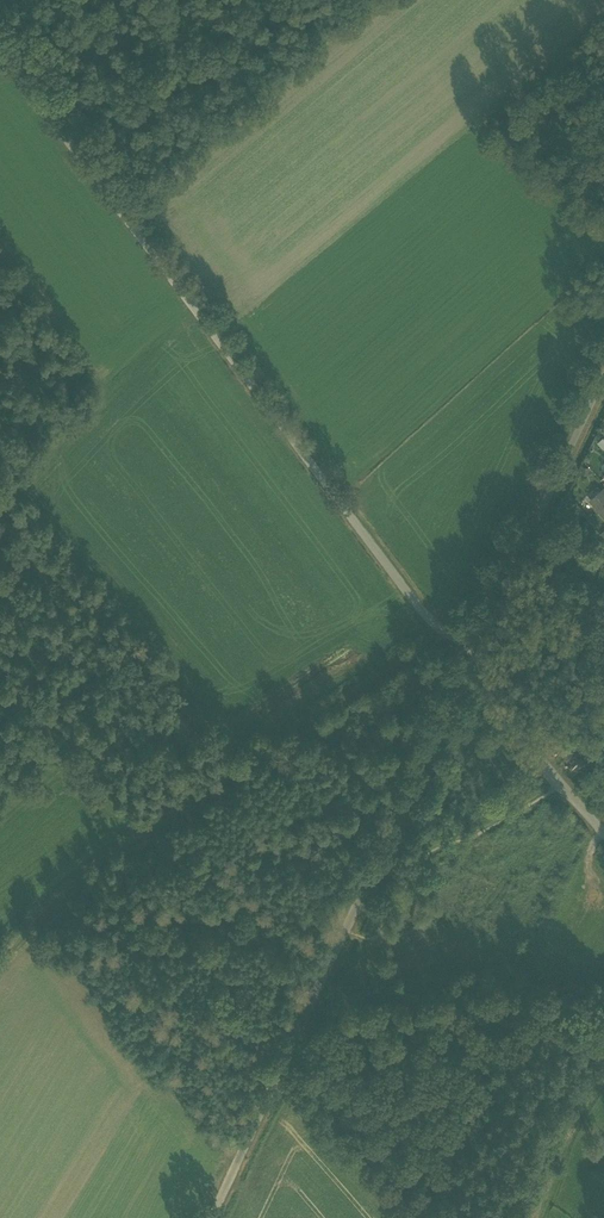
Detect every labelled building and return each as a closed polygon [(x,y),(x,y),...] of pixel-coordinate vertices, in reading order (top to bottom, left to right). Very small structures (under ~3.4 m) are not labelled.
[(603,516),(603,496),(600,491),(590,500),(598,508),(597,511),(601,512),(603,516)]
